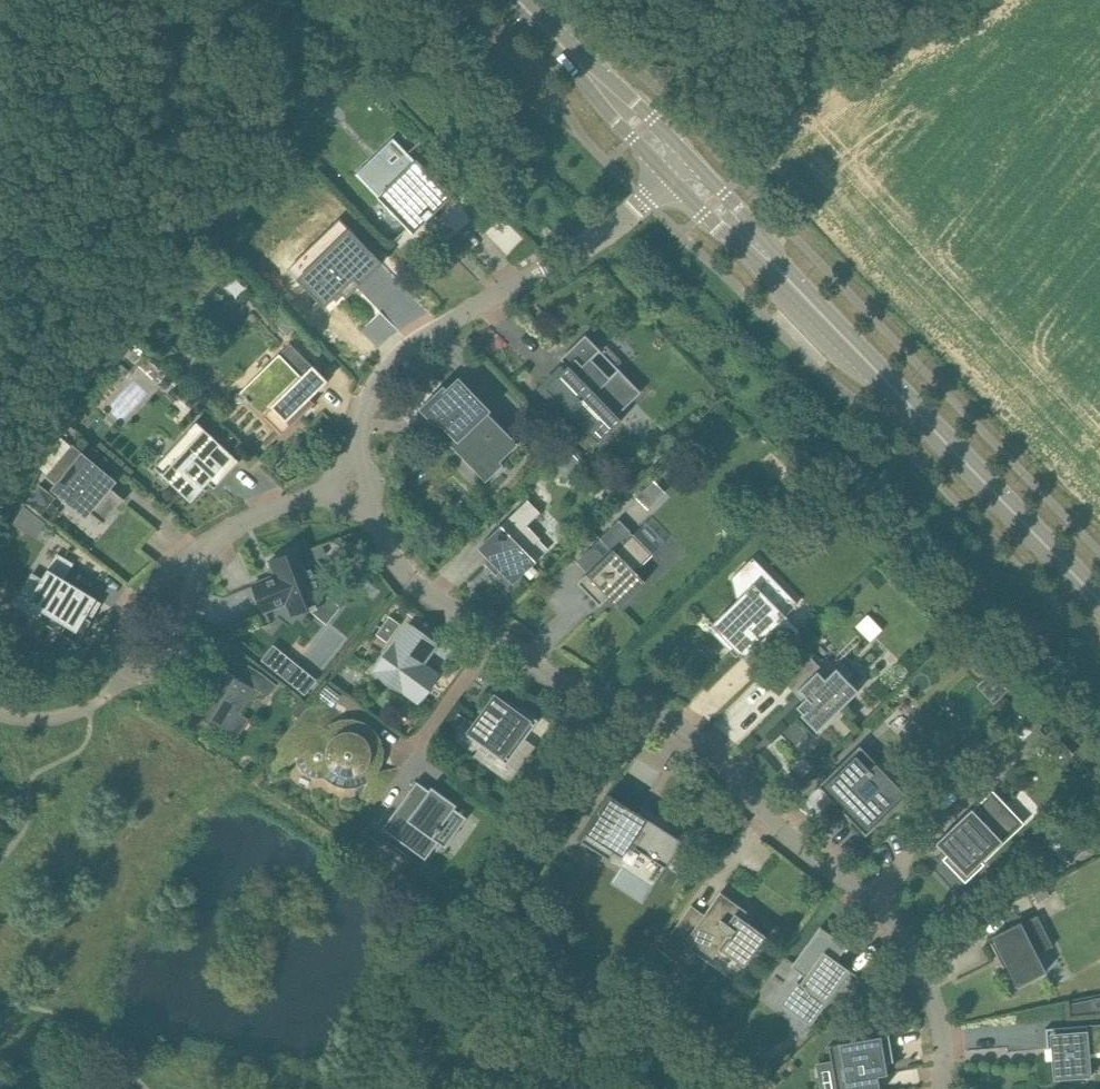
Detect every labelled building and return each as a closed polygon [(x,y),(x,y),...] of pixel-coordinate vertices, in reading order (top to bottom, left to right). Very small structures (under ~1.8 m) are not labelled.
[(378,154),(357,174),(408,227),(393,241),(394,243),(409,228),(414,233),(434,213),(438,218),(455,202),(409,154),(422,142),(421,140),(392,169),(378,154)] [(340,218),(288,269),(325,307),(342,291),(348,297),(384,263),(340,218)] [(642,392),(586,334),(567,352),(575,360),(545,388),(599,443),(623,419),(619,415),(642,392)] [(241,392),(240,393),(245,398),(244,399),(249,404),(250,403),(282,436),(316,403),(314,401),(310,397),(326,382),(328,383),(329,382),(290,342),(278,355),(285,363),(265,383),(258,377),(242,393),(241,392)] [(434,394),(420,409),(436,425),(439,422),(459,442),(468,433),(498,464),(519,444),(489,413),(492,410),(459,376),(444,391),(434,394)] [(241,461),(198,423),(169,456),(175,461),(163,474),(192,501),(209,483),(216,489),(241,461)] [(118,481),(83,451),(82,452),(73,444),(47,475),(56,483),(51,488),(87,518),(91,513),(103,522),(103,523),(105,524),(126,499),(125,498),(124,498),(110,486),(115,480),(117,482),(118,481)] [(786,463),(775,472),(788,486),(798,477),(786,463)] [(539,512),(528,500),(495,532),(479,547),(490,558),(485,563),(497,575),(501,570),(514,583),(537,561),(527,551),(540,538),(527,524),(539,512)] [(25,505),(13,522),(38,538),(49,521),(25,505)] [(593,580),(584,589),(600,605),(609,597),(614,592),(624,603),(646,582),(636,571),(653,554),(634,535),(633,534),(631,532),(632,532),(620,520),(601,538),(612,549),(587,574),(593,580)] [(277,575),(254,584),(265,612),(288,602),(293,614),(311,606),(312,609),(319,606),(318,604),(325,601),(310,562),(302,565),(296,551),(271,561),(277,575)] [(75,563),(58,553),(42,580),(33,575),(20,597),(66,625),(61,633),(78,644),(93,620),(86,617),(98,598),(65,578),(75,563)] [(748,563),(732,578),(738,599),(709,627),(737,656),(746,647),(750,651),(786,615),(756,584),(769,573),(767,571),(761,577),(748,563)] [(869,613),(857,625),(871,640),(884,629),(869,613)] [(390,616),(377,634),(388,642),(401,624),(390,616)] [(424,634),(409,624),(375,670),(419,702),(439,673),(425,663),(433,652),(419,641),(424,634)] [(274,645),(263,659),(306,694),(317,680),(274,645)] [(811,657),(785,682),(796,693),(800,690),(807,697),(797,706),(803,713),(798,718),(814,735),(859,691),(837,668),(829,675),(811,657)] [(779,661),(770,670),(777,678),(787,669),(779,661)] [(250,685),(221,667),(205,692),(201,690),(191,708),(226,729),(252,686),(250,685)] [(278,685),(260,671),(250,685),(252,686),(269,696),(278,685)] [(482,712),(466,734),(507,764),(539,720),(512,700),(508,705),(496,696),(483,713),(482,712)] [(357,784),(366,780),(367,782),(365,787),(363,792),(362,798),(362,804),(362,807),(363,810),(367,813),(400,768),(400,766),(375,771),(366,764),(381,757),(382,751),(373,731),(364,724),(353,721),(341,722),(342,720),(341,716),(341,715),(339,711),(338,709),(336,707),(334,706),(332,704),(313,708),(309,707),(268,758),(268,763),(276,774),(278,774),(281,773),(284,771),(287,769),(290,767),(292,764),(294,762),(297,758),(300,757),(302,765),(305,769),(317,775),(326,774),(326,775),(331,779),(330,780),(335,784),(346,787),(353,786),(352,785),(357,784)] [(459,713),(452,724),(459,729),(466,719),(459,713)] [(1032,714),(1009,736),(1028,756),(1047,737),(1040,729),(1043,726),(1032,714)] [(822,789),(826,785),(855,815),(851,819),(867,835),(908,795),(877,763),(870,770),(853,752),(819,786),(822,789)] [(417,781),(383,828),(426,859),(439,841),(434,837),(438,831),(440,832),(443,828),(441,827),(457,805),(432,786),(430,790),(417,781)] [(642,806),(615,788),(581,841),(610,859),(622,839),(666,868),(684,841),(638,812),(642,806)] [(966,882),(984,863),(982,864),(979,860),(1019,822),(1006,808),(1008,806),(994,792),(973,813),(971,811),(973,809),(972,808),(936,842),(937,843),(939,842),(949,853),(943,858),(966,882)] [(381,843),(362,830),(355,839),(374,853),(381,843)] [(1046,888),(1034,894),(1038,903),(1051,896),(1046,888)] [(705,914),(692,905),(670,935),(691,950),(695,944),(704,950),(705,950),(714,956),(720,948),(724,951),(725,950),(744,965),(746,961),(747,962),(767,935),(749,922),(747,924),(741,920),(748,911),(721,892),(705,914)] [(1021,921),(993,936),(995,941),(992,943),(992,942),(991,943),(999,959),(1000,958),(1000,957),(1003,956),(1018,986),(1046,971),(1037,953),(1052,945),(1052,946),(1053,945),(1037,914),(1022,923),(1021,921)] [(821,926),(794,963),(787,957),(786,959),(807,974),(791,997),(815,1015),(802,1032),(804,1033),(849,971),(865,982),(865,981),(837,960),(847,946),(821,926)] [(1054,1079),(1092,1076),(1090,1052),(1099,1051),(1099,1024),(1046,1028),(1047,1048),(1049,1048),(1049,1047),(1054,1046),(1055,1059),(1053,1060),(1054,1077),(1054,1079)] [(829,1045),(837,1088),(881,1088),(876,1064),(894,1061),(889,1034),(829,1045)]
